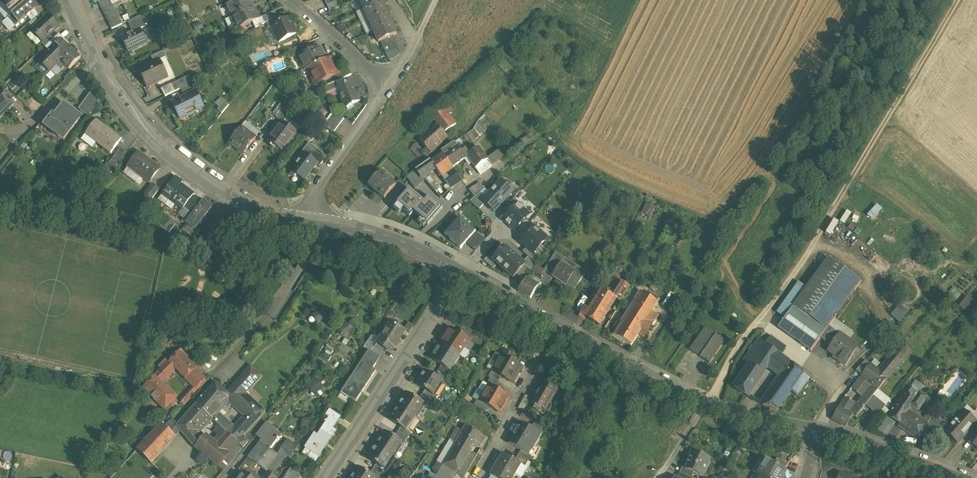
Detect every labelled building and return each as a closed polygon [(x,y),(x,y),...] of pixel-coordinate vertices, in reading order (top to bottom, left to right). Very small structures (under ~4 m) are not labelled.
[(4,1),(8,6),(5,8),(12,16),(13,16),(22,8),(20,5),(27,0),(5,0),(4,1)] [(20,5),(22,8),(13,16),(12,16),(9,19),(16,28),(34,12),(38,9),(37,7),(34,4),(35,3),(33,0),(27,0),(20,5)] [(226,4),(233,17),(252,7),(250,3),(252,2),(251,0),(235,0),(226,4)] [(364,9),(383,1),(382,0),(360,0),(364,9)] [(383,1),(364,9),(369,20),(387,12),(383,1)] [(43,2),(37,7),(38,9),(34,12),(38,16),(48,8),(43,2)] [(104,13),(115,8),(112,2),(102,8),(104,13)] [(338,2),(328,6),(330,12),(340,7),(338,2)] [(252,7),(233,17),(238,28),(241,28),(260,19),(256,12),(254,13),(252,7)] [(107,19),(118,13),(115,8),(104,13),(107,19)] [(387,12),(369,20),(374,31),(392,24),(387,12)] [(109,24),(120,19),(118,13),(107,19),(109,24)] [(48,17),(33,31),(43,42),(50,36),(58,28),(48,17)] [(2,23),(9,31),(14,27),(8,18),(2,23)] [(277,18),(266,23),(269,28),(272,27),(279,23),(277,18)] [(279,23),(272,27),(279,42),(297,33),(290,18),(279,23)] [(112,30),(123,24),(120,19),(109,24),(112,30)] [(367,34),(374,31),(369,20),(362,23),(367,34)] [(392,24),(374,31),(378,42),(379,43),(381,42),(394,37),(397,35),(392,24)] [(147,44),(141,29),(121,38),(127,53),(147,44)] [(46,47),(45,48),(49,52),(50,52),(62,41),(64,39),(59,35),(53,40),(46,47)] [(43,42),(42,43),(46,47),(53,40),(50,36),(43,42)] [(394,37),(381,42),(386,54),(398,49),(399,48),(394,37)] [(62,41),(50,52),(49,52),(41,61),(51,70),(56,65),(60,68),(64,64),(57,58),(68,46),(62,41)] [(80,58),(68,46),(57,58),(64,64),(69,69),(80,58)] [(318,47),(298,57),(305,71),(308,69),(325,61),(318,47)] [(398,49),(386,54),(388,60),(400,55),(398,49)] [(165,58),(162,52),(150,58),(153,63),(159,60),(159,61),(165,58)] [(325,61),(308,69),(316,85),(333,77),(337,74),(330,59),(325,61)] [(153,63),(137,70),(146,88),(167,78),(159,61),(159,60),(153,63)] [(349,69),(333,77),(336,82),(351,75),(349,69)] [(189,76),(170,85),(174,93),(180,90),(193,84),(189,76)] [(0,80),(0,91),(3,94),(8,89),(0,80)] [(336,82),(323,89),(326,95),(337,89),(339,88),(336,82)] [(339,88),(337,89),(346,108),(346,107),(348,110),(354,107),(353,105),(353,104),(360,101),(351,82),(339,88)] [(193,84),(180,90),(183,97),(196,91),(193,84)] [(13,103),(3,94),(0,91),(0,116),(13,103)] [(183,97),(171,103),(177,115),(185,111),(187,117),(205,109),(196,91),(183,97)] [(27,101),(35,110),(45,102),(37,92),(27,101)] [(90,94),(80,109),(89,116),(100,102),(90,94)] [(225,101),(218,109),(223,113),(229,105),(225,101)] [(292,101),(287,107),(292,111),(297,104),(292,101)] [(282,103),(273,114),(278,118),(287,107),(282,103)] [(64,104),(55,116),(53,115),(45,126),(64,140),(80,118),(73,113),(74,112),(64,104)] [(443,106),(433,114),(436,119),(446,131),(456,123),(450,114),(454,111),(448,104),(444,106),(443,106)] [(287,107),(278,118),(283,122),(284,122),(292,111),(287,107)] [(343,119),(335,112),(332,117),(340,123),(343,119)] [(436,119),(433,114),(428,118),(428,119),(426,121),(428,125),(436,119)] [(340,123),(332,117),(328,122),(336,128),(340,123)] [(96,121),(86,134),(111,154),(122,140),(96,121)] [(284,122),(283,122),(269,140),(283,152),(298,133),(284,122)] [(336,128),(328,122),(324,127),(333,133),(336,128)] [(249,133),(241,127),(230,143),(243,153),(248,145),(249,146),(256,138),(255,137),(254,139),(248,135),(249,133)] [(438,127),(421,141),(427,148),(431,153),(441,144),(440,143),(447,137),(438,127)] [(467,152),(459,140),(454,143),(463,156),(467,152)] [(463,156),(454,143),(442,152),(443,154),(453,167),(465,158),(463,156)] [(416,144),(411,149),(418,156),(422,152),(423,151),(416,144)] [(121,148),(112,160),(118,165),(127,152),(121,148)] [(307,149),(304,154),(302,152),(296,159),(298,161),(291,170),(292,170),(291,174),(295,177),(298,175),(305,180),(317,164),(320,166),(327,156),(316,148),(313,153),(307,149)] [(431,153),(427,148),(423,151),(422,152),(427,157),(431,153)] [(476,150),(474,148),(467,152),(463,156),(465,158),(467,157),(473,165),(479,160),(483,164),(488,160),(487,159),(479,148),(476,150)] [(503,148),(487,159),(488,160),(492,166),(508,154),(503,148)] [(158,168),(139,153),(128,167),(147,182),(158,168)] [(432,162),(438,170),(442,175),(453,167),(443,154),(432,162)] [(415,189),(426,179),(438,170),(432,162),(430,160),(410,174),(407,180),(415,189)] [(479,160),(473,165),(476,169),(483,164),(479,160)] [(483,164),(476,169),(480,175),(492,166),(488,160),(483,164)] [(462,179),(454,169),(443,177),(451,187),(462,179)] [(395,185),(380,172),(369,185),(385,199),(393,190),(396,186),(395,185)] [(183,183),(176,178),(159,200),(167,206),(171,202),(183,211),(184,208),(193,197),(194,195),(181,185),(183,183)] [(399,180),(395,185),(396,186),(393,190),(398,194),(404,184),(399,180)] [(486,204),(495,212),(512,192),(506,188),(507,186),(501,181),(486,198),(483,201),(486,204)] [(480,183),(470,190),(475,197),(481,193),(485,189),(480,183)] [(409,218),(414,213),(427,225),(442,209),(429,197),(424,202),(410,189),(395,205),(409,218)] [(470,202),(480,210),(486,204),(483,201),(486,198),(481,193),(475,197),(470,202)] [(201,203),(193,197),(184,208),(192,215),(201,203)] [(514,199),(504,211),(508,215),(518,204),(519,203),(514,199)] [(204,202),(193,217),(200,222),(208,212),(206,211),(209,206),(204,202)] [(650,219),(655,206),(645,202),(640,214),(650,219)] [(504,220),(516,230),(529,216),(523,211),(524,209),(518,204),(508,215),(504,220)] [(875,204),(866,214),(872,219),(881,209),(875,204)] [(224,218),(219,215),(210,230),(214,233),(224,218)] [(200,222),(193,217),(187,224),(195,230),(200,222)] [(444,237),(460,250),(468,242),(475,232),(459,219),(444,237)] [(195,230),(187,224),(183,231),(195,239),(199,233),(195,230)] [(527,248),(533,254),(538,250),(542,245),(541,244),(546,239),(540,234),(541,232),(535,227),(521,243),(527,248)] [(475,232),(468,242),(476,249),(484,240),(475,232)] [(529,258),(536,264),(542,254),(538,250),(533,254),(527,248),(523,253),(529,258)] [(513,278),(517,274),(522,278),(529,269),(523,264),(507,249),(501,255),(500,253),(493,261),(498,264),(513,278)] [(556,253),(544,271),(547,273),(553,277),(553,278),(557,280),(555,283),(560,286),(562,283),(566,286),(566,285),(575,291),(586,272),(577,267),(574,272),(562,265),(566,259),(556,253)] [(489,256),(485,260),(494,269),(498,264),(493,261),(489,256)] [(531,271),(536,264),(529,258),(523,264),(529,269),(531,271)] [(834,320),(861,281),(828,258),(804,292),(796,286),(777,313),(785,319),(778,329),(811,352),(820,339),(831,347),(828,351),(835,356),(836,355),(839,358),(837,361),(844,366),(858,347),(848,341),(853,334),(834,320)] [(544,271),(536,264),(533,269),(540,274),(542,275),(544,271)] [(602,277),(593,272),(586,282),(596,289),(602,277)] [(535,283),(527,278),(520,291),(532,298),(544,277),(542,275),(540,274),(535,283)] [(622,282),(613,297),(614,298),(621,302),(631,287),(622,282)] [(593,304),(607,313),(610,309),(608,307),(614,298),(613,297),(602,290),(593,304)] [(966,295),(958,306),(964,310),(972,300),(966,295)] [(884,311),(897,325),(908,314),(894,300),(884,311)] [(653,311),(638,302),(617,335),(632,345),(647,321),(652,311),(653,311)] [(971,302),(965,311),(969,314),(975,305),(971,302)] [(607,313),(593,304),(589,310),(585,307),(580,315),(599,326),(607,313)] [(315,323),(328,316),(323,307),(311,314),(315,323)] [(660,316),(652,311),(647,321),(654,325),(660,316)] [(391,322),(378,343),(388,349),(391,351),(404,331),(391,322)] [(409,332),(414,325),(409,322),(404,328),(409,332)] [(470,341),(449,328),(444,336),(465,349),(470,341)] [(724,342),(705,329),(690,351),(709,364),(724,342)] [(465,349),(444,336),(440,343),(460,356),(465,349)] [(797,396),(810,378),(780,356),(786,348),(770,337),(765,344),(759,340),(741,366),(747,371),(735,387),(764,408),(777,411),(791,392),(797,396)] [(388,349),(378,343),(375,348),(385,354),(388,349)] [(460,356),(440,343),(429,359),(441,367),(449,372),(450,371),(460,356)] [(878,373),(869,366),(861,377),(866,381),(870,384),(878,391),(909,351),(901,344),(878,373)] [(515,356),(504,350),(501,355),(512,361),(515,356)] [(196,367),(180,351),(170,361),(175,366),(191,382),(198,374),(194,370),(196,367)] [(377,362),(366,355),(362,361),(365,363),(373,368),(377,362)] [(512,361),(501,355),(497,363),(517,375),(522,367),(512,361)] [(170,361),(160,371),(166,376),(175,366),(170,361)] [(373,368),(365,363),(355,379),(351,377),(342,392),(356,401),(376,370),(373,368)] [(517,375),(497,363),(492,371),(502,377),(513,383),(517,375)] [(236,405),(241,411),(254,398),(248,392),(263,377),(252,366),(225,392),(231,398),(229,399),(236,405)] [(449,372),(441,367),(437,372),(448,377),(451,372),(450,371),(449,372)] [(160,371),(143,388),(165,409),(175,399),(159,383),(166,376),(160,371)] [(502,377),(492,371),(488,377),(490,378),(498,383),(502,377)] [(441,382),(424,372),(416,386),(425,391),(433,396),(441,382)] [(316,373),(306,385),(319,397),(327,388),(322,384),(325,381),(316,373)] [(198,374),(191,382),(196,386),(196,387),(196,386),(203,379),(198,374)] [(861,377),(851,389),(856,393),(866,381),(861,377)] [(498,383),(490,378),(487,384),(489,385),(497,390),(501,384),(498,383)] [(545,379),(531,403),(545,411),(559,387),(545,379)] [(441,382),(433,396),(435,397),(443,384),(441,382)] [(905,389),(888,415),(908,429),(914,419),(906,414),(912,406),(918,411),(926,399),(919,393),(922,388),(922,387),(920,385),(918,385),(914,382),(908,391),(905,389)] [(225,392),(215,383),(196,404),(212,418),(229,399),(231,398),(225,392)] [(856,405),(843,398),(832,419),(846,427),(853,414),(856,417),(865,407),(872,397),(878,391),(870,384),(867,388),(869,389),(856,405)] [(497,390),(489,385),(484,393),(505,405),(509,397),(497,390)] [(196,386),(180,403),(182,405),(198,389),(196,386),(196,387),(196,386)] [(433,396),(425,391),(422,396),(432,402),(435,397),(433,396)] [(505,405),(484,393),(480,401),(479,401),(487,405),(500,413),(505,405)] [(418,401),(406,394),(398,406),(415,417),(423,405),(418,401)] [(525,395),(518,408),(523,411),(530,398),(525,395)] [(432,402),(422,396),(418,401),(423,405),(428,409),(432,402)] [(872,397),(865,407),(877,416),(885,407),(872,397)] [(254,398),(241,411),(236,405),(231,411),(235,416),(231,421),(246,436),(254,428),(266,410),(254,398)] [(487,405),(479,401),(480,401),(477,399),(474,405),(484,411),(487,405)] [(196,404),(178,426),(195,448),(204,438),(197,430),(203,422),(206,425),(212,418),(196,404)] [(935,404),(926,417),(930,419),(927,423),(928,424),(934,415),(938,407),(935,404)] [(398,406),(389,420),(400,428),(406,431),(415,417),(398,406)] [(340,417),(330,410),(327,415),(330,417),(338,422),(340,417)] [(532,416),(523,411),(521,416),(530,420),(532,416)] [(961,413),(944,432),(957,444),(976,423),(970,417),(968,419),(961,413)] [(231,421),(224,415),(217,423),(221,427),(239,444),(246,436),(231,421)] [(928,424),(920,435),(928,441),(945,422),(934,415),(928,424)] [(330,417),(318,435),(314,433),(305,447),(320,456),(336,430),(333,428),(338,422),(330,417)] [(916,421),(914,419),(908,429),(910,430),(908,433),(918,439),(920,435),(928,424),(927,423),(918,417),(916,421)] [(267,423),(256,435),(262,439),(269,430),(270,430),(272,427),(267,423)] [(530,430),(520,423),(508,443),(521,450),(527,454),(538,435),(530,430)] [(544,429),(534,423),(530,430),(538,435),(540,436),(544,429)] [(162,424),(138,449),(151,461),(175,436),(162,424)] [(479,433),(466,425),(456,442),(469,450),(472,444),(479,433)] [(239,444),(221,427),(215,433),(222,440),(218,445),(230,455),(239,444)] [(406,431),(400,428),(397,433),(408,439),(411,434),(406,431)] [(262,439),(260,441),(270,449),(279,438),(270,430),(269,430),(262,439)] [(394,438),(385,431),(376,445),(393,456),(401,444),(402,442),(394,438)] [(408,439),(397,433),(394,438),(402,442),(401,444),(404,445),(408,439)] [(479,433),(472,444),(479,447),(485,437),(479,433)] [(260,441),(248,458),(257,465),(257,464),(268,472),(264,477),(276,477),(273,475),(286,454),(290,457),(297,448),(288,439),(277,455),(270,449),(260,441)] [(450,439),(437,461),(442,464),(443,464),(456,442),(450,439)] [(218,445),(213,441),(205,446),(200,451),(220,466),(230,455),(218,445)] [(469,450),(456,442),(443,464),(455,471),(456,472),(469,450)] [(393,456),(376,445),(367,458),(377,464),(384,469),(393,456)] [(527,454),(521,450),(518,456),(528,462),(531,463),(534,458),(527,454)] [(712,459),(691,450),(686,463),(687,464),(686,466),(685,469),(694,473),(695,469),(706,474),(712,459)] [(514,461),(502,454),(496,464),(515,475),(521,465),(514,461)] [(528,462),(518,456),(514,461),(521,465),(525,467),(528,462)] [(773,464),(784,470),(788,465),(776,459),(773,464)] [(763,477),(785,477),(784,477),(786,473),(785,471),(784,470),(773,464),(772,465),(766,461),(758,475),(761,477),(763,477)] [(384,469),(377,464),(373,470),(383,476),(387,470),(384,469)] [(443,464),(442,464),(439,470),(451,477),(455,471),(443,464)] [(496,464),(490,475),(495,477),(513,477),(515,475),(496,464)] [(685,469),(686,466),(683,465),(679,473),(690,477),(692,477),(694,473),(685,469)] [(359,467),(351,477),(375,477),(370,474),(359,467)] [(291,469),(288,474),(294,477),(301,477),(302,476),(291,469)] [(373,470),(370,474),(375,477),(382,477),(383,476),(373,470)] [(439,470),(436,476),(440,477),(451,477),(439,470)]
